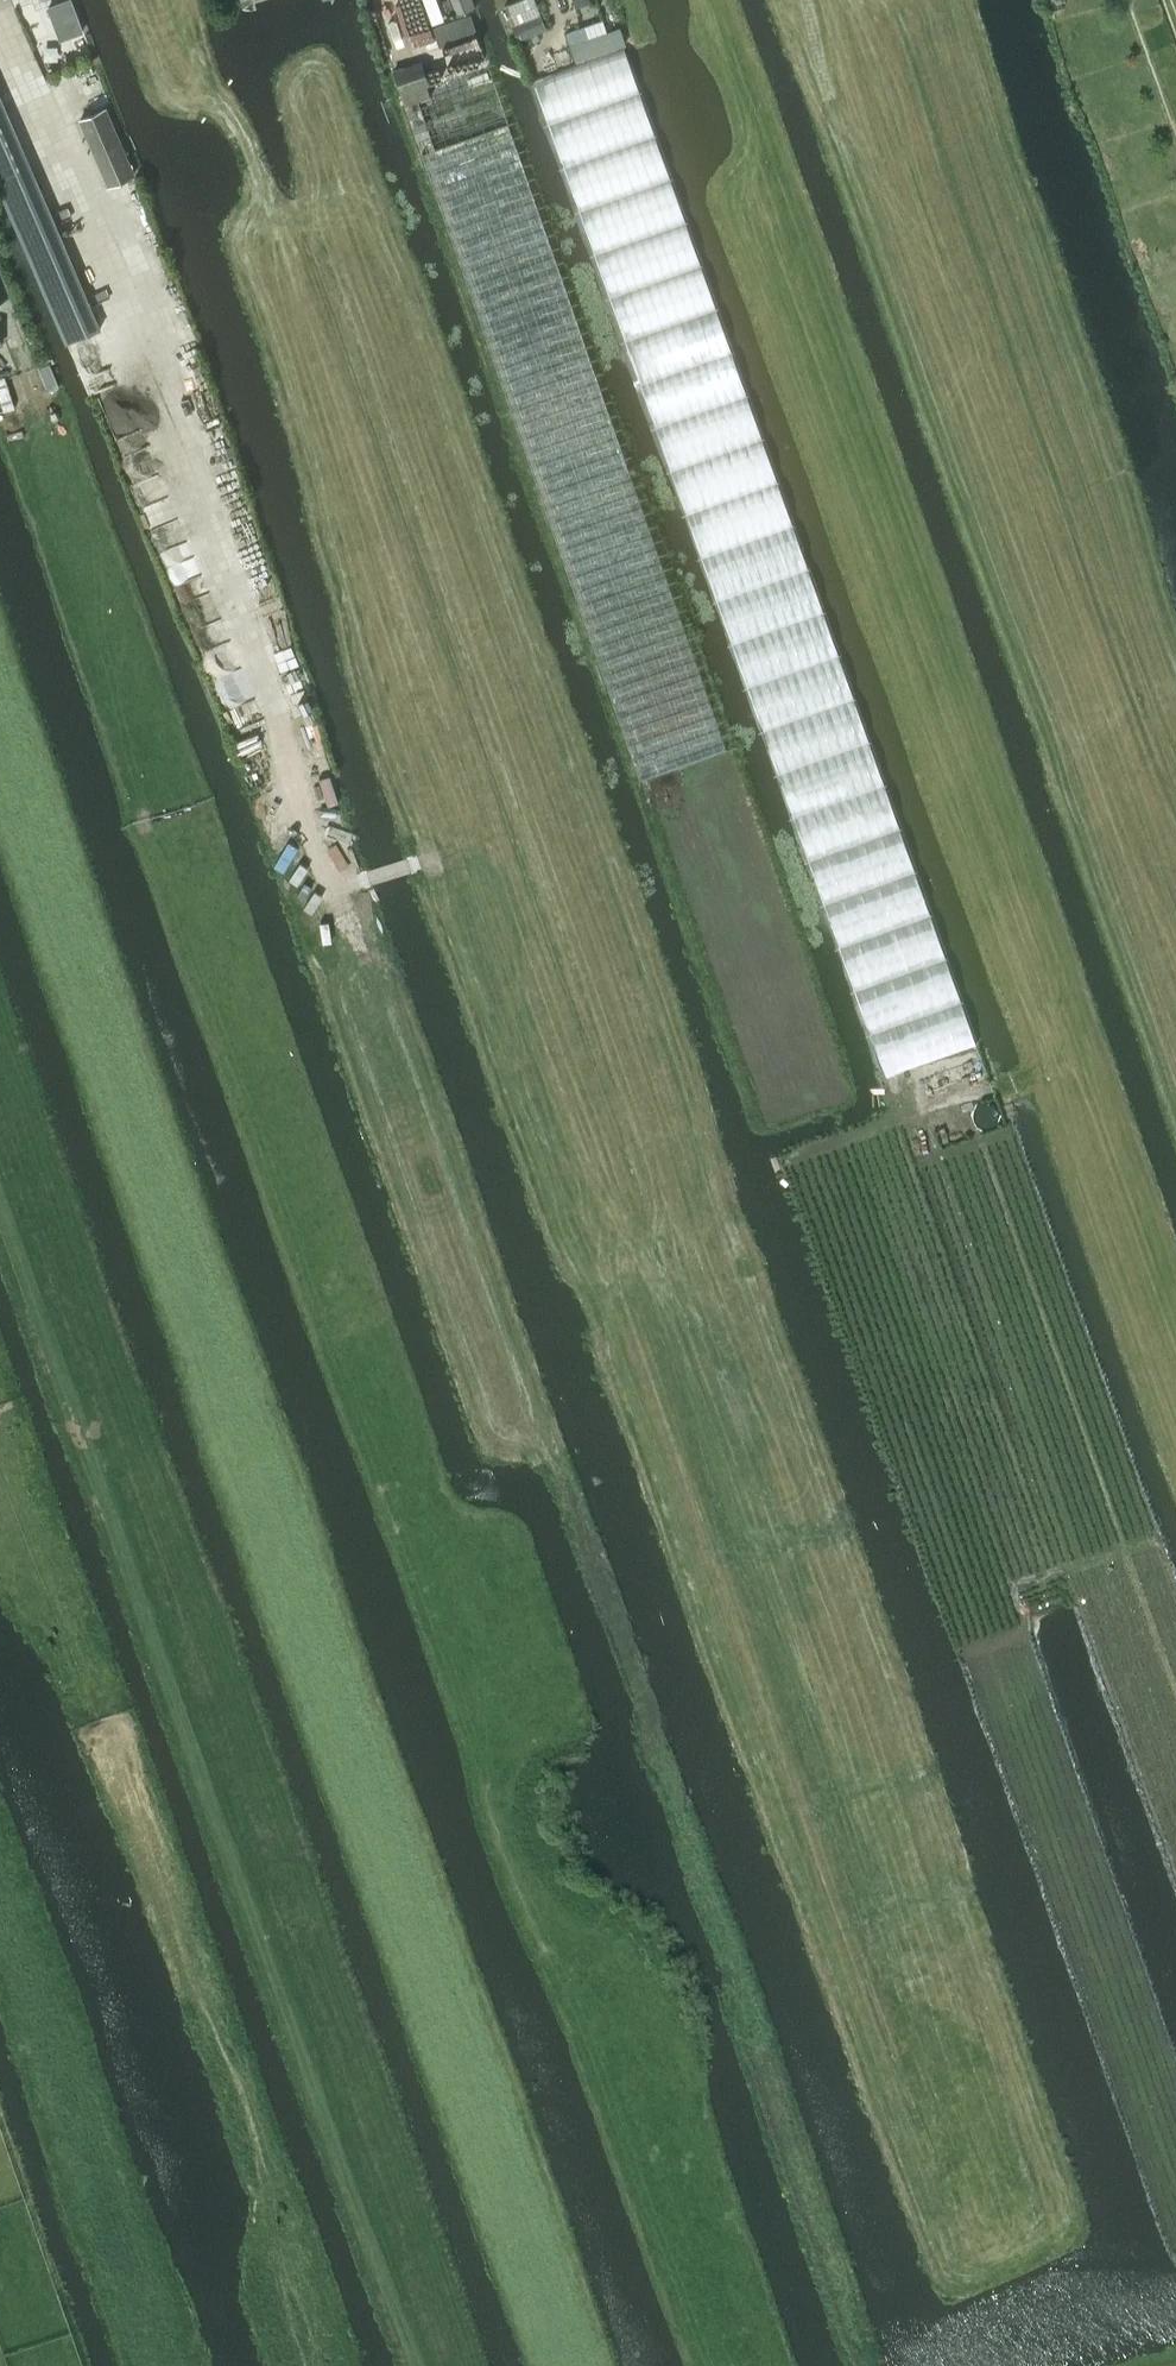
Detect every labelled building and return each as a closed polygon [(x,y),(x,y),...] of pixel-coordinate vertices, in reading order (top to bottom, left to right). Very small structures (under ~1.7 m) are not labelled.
[(45,13),(73,0),(39,0),(45,13)] [(458,15),(476,9),(473,0),(453,0),(458,15)] [(530,74),(624,41),(617,22),(553,46),(545,23),(560,18),(554,0),(504,0),(530,74)] [(477,32),(470,13),(434,27),(440,46),(477,32)] [(624,48),(531,80),(884,1075),(975,1043),(624,48)] [(402,93),(428,84),(421,61),(394,69),(402,93)] [(401,95),(639,779),(726,748),(488,64),(401,95)] [(29,165),(31,165),(30,163),(7,110),(0,94),(0,178),(29,165)] [(106,108),(80,119),(108,185),(134,174),(106,108)]
